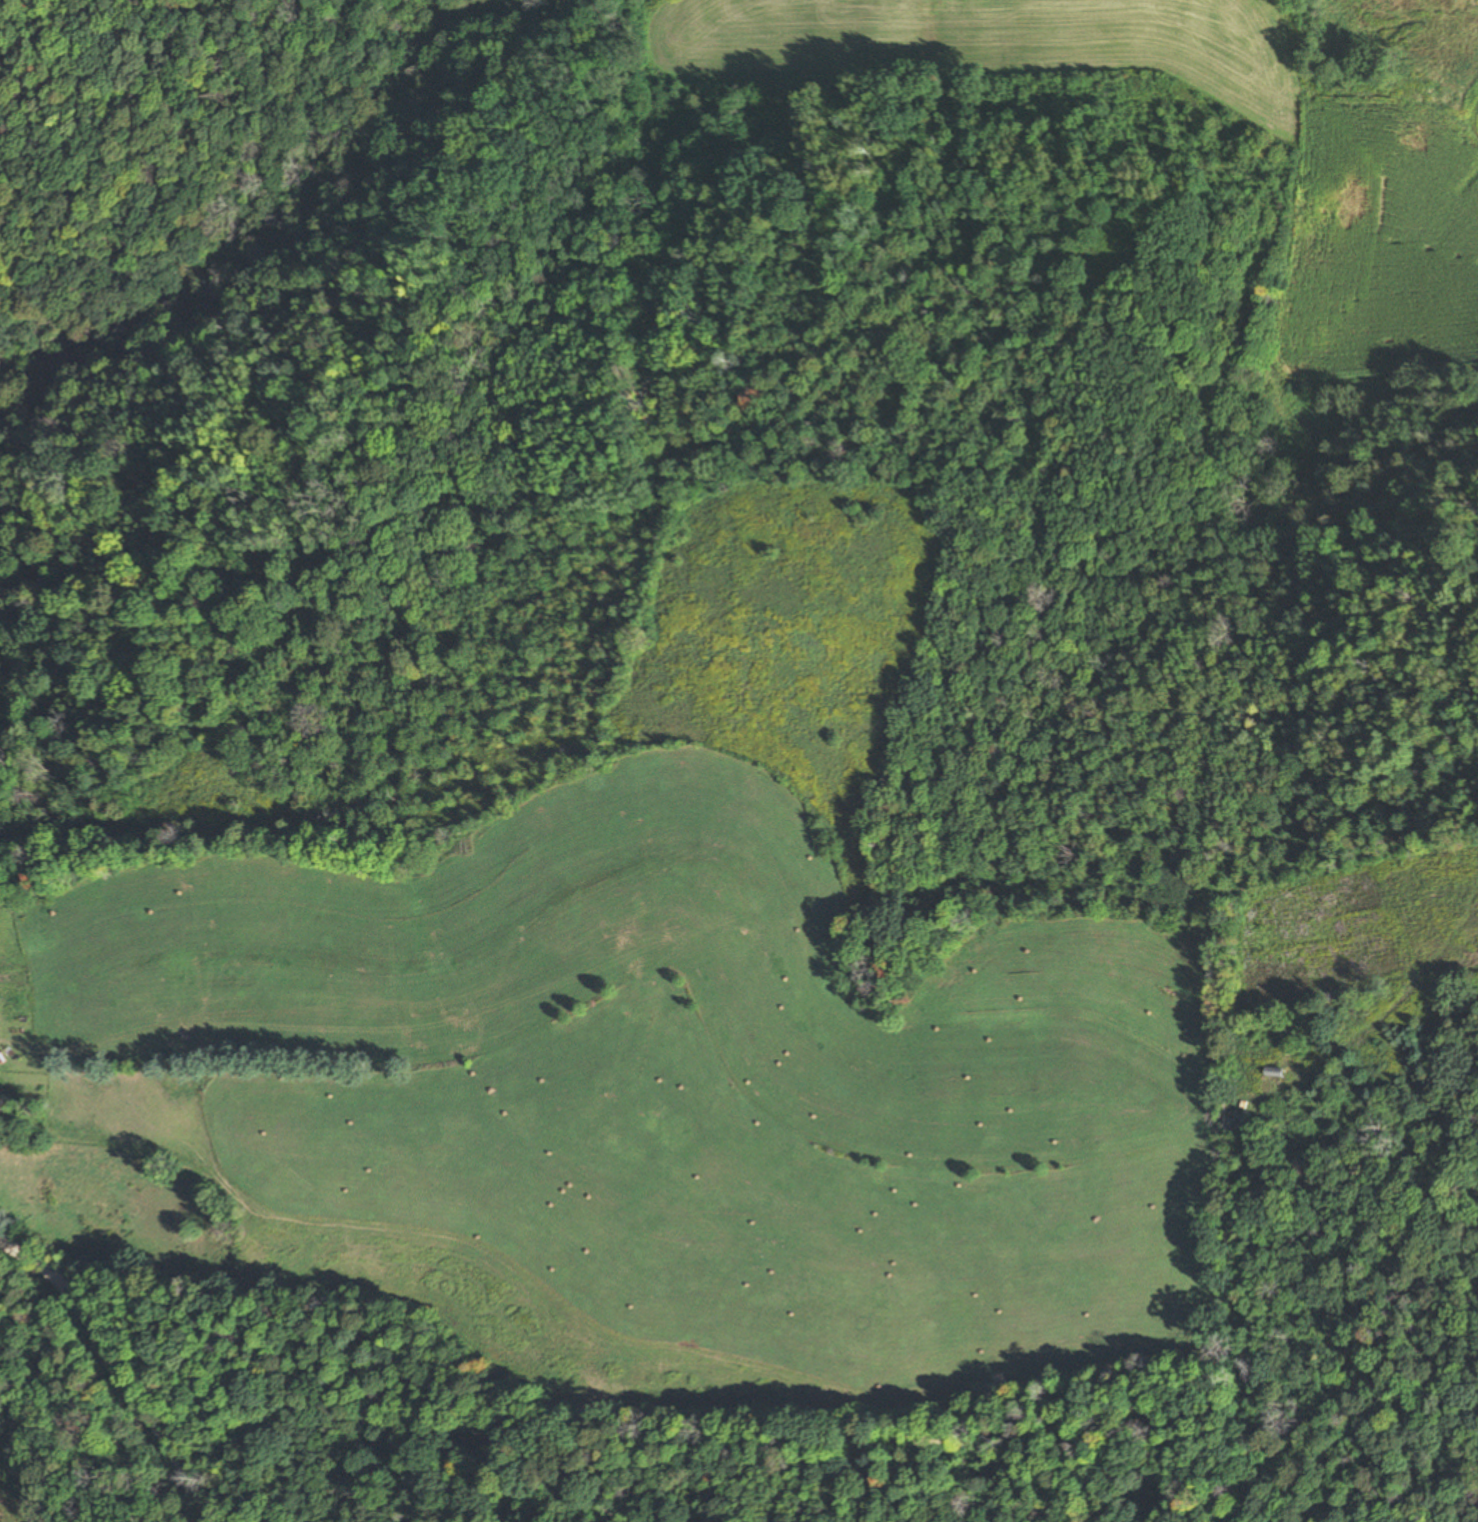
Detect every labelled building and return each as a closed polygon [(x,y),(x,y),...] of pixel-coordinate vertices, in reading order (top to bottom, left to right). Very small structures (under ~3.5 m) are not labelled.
[(1268,1078),(1286,1078),(1287,1069),(1268,1068),(1268,1078)]
